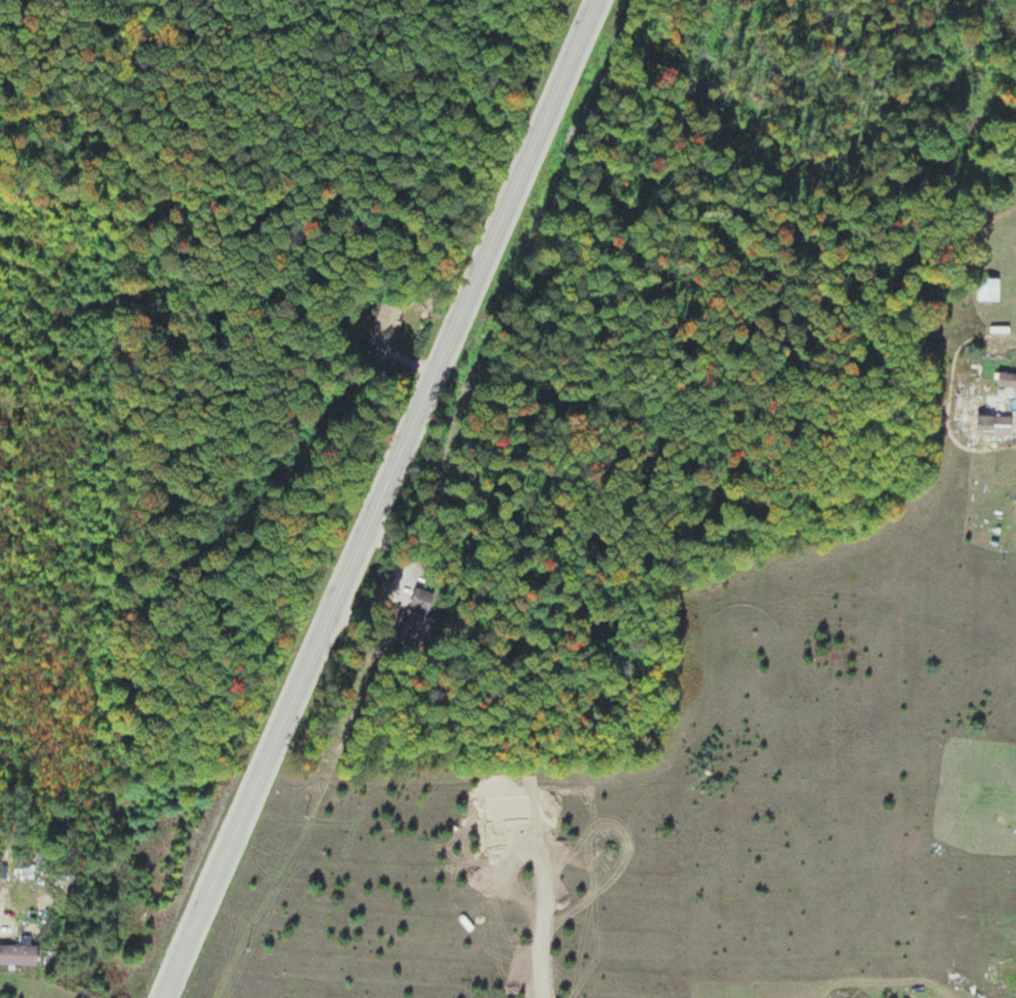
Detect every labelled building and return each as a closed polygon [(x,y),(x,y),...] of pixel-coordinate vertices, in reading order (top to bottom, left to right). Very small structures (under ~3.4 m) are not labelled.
[(977,301),(998,301),(998,278),(977,278),(977,301)] [(369,336),(391,344),(402,309),(381,301),(369,336)] [(998,371),(996,385),(1015,388),(1015,373),(998,371)] [(396,640),(417,648),(435,597),(413,589),(396,640)] [(36,965),(37,944),(0,944),(0,964),(36,965)]
